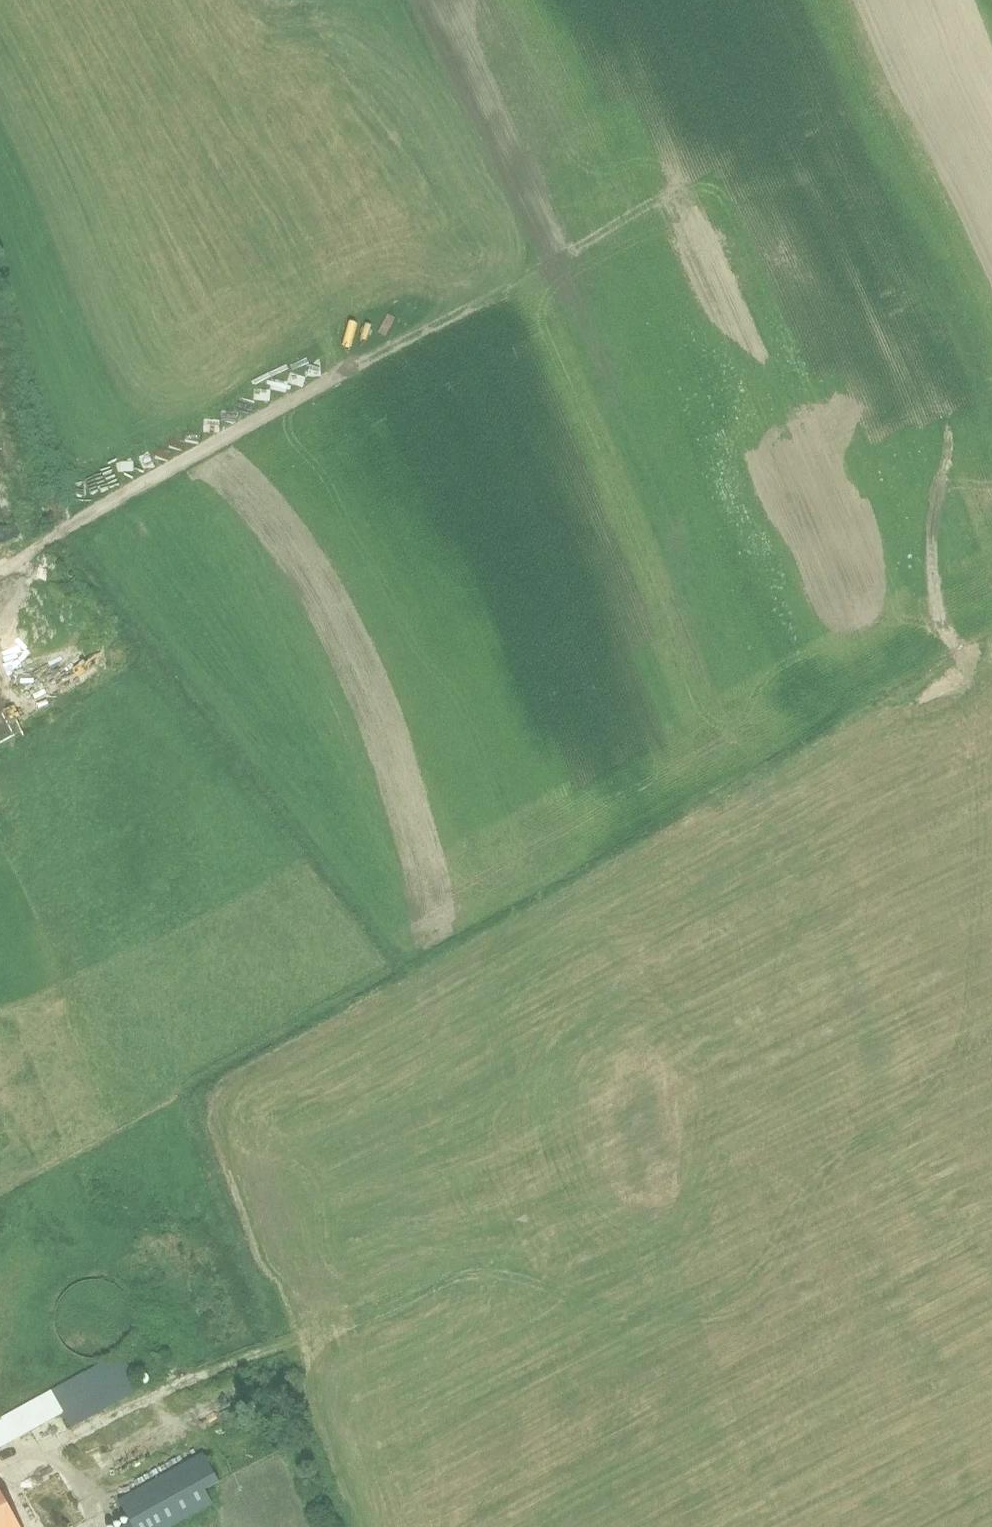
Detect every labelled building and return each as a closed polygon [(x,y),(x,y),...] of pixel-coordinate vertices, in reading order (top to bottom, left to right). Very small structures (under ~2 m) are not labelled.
[(141,1389),(120,1351),(0,1418),(0,1448),(63,1413),(72,1427),(141,1389)] [(119,1526),(172,1526),(213,1504),(206,1489),(220,1482),(203,1453),(118,1499),(130,1521),(119,1526)] [(0,1491),(0,1526),(21,1526),(0,1491)]
